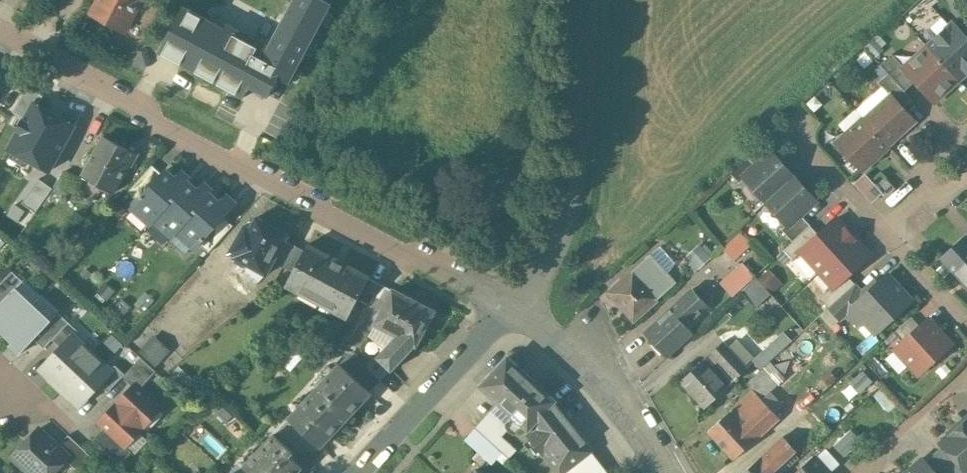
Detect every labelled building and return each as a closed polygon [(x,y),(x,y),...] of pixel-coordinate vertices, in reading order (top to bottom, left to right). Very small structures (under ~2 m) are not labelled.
[(90,14),(124,32),(141,0),(97,0),(90,14)] [(180,1),(154,50),(243,97),(248,87),(268,98),(277,80),(289,86),(331,5),(322,0),(291,0),(267,46),(180,1)] [(966,41),(966,37),(953,22),(928,46),(943,62),(966,41)] [(943,62),(959,79),(966,72),(966,41),(943,62)] [(904,67),(904,68),(916,81),(935,101),(959,79),(943,62),(928,46),(904,67)] [(904,67),(892,53),(881,64),(888,73),(905,91),(916,81),(904,68),(904,67)] [(905,91),(888,73),(878,82),(890,95),(891,95),(903,108),(913,99),(905,91)] [(890,95),(865,119),(889,145),(890,145),(889,144),(915,121),(903,108),(891,95),(890,95)] [(72,119),(37,100),(19,134),(54,153),(72,119)] [(865,119),(838,143),(862,169),(881,151),(880,151),(887,144),(888,146),(889,145),(865,119)] [(98,144),(93,154),(95,155),(84,177),(114,193),(126,170),(130,173),(141,154),(131,148),(130,151),(105,137),(101,145),(98,144)] [(757,166),(745,177),(746,178),(767,201),(793,176),(772,153),(757,166)] [(746,154),(728,171),(740,183),(746,178),(745,177),(757,166),(746,154)] [(162,173),(152,165),(128,191),(138,200),(162,173)] [(53,166),(32,197),(42,204),(52,189),(64,171),(53,166)] [(174,179),(164,170),(162,173),(138,200),(132,206),(152,223),(156,219),(188,183),(191,180),(181,171),(174,179)] [(867,170),(856,180),(874,199),(885,189),(867,170)] [(793,176),(767,201),(787,224),(788,224),(800,213),(815,200),(793,176)] [(196,191),(188,183),(156,219),(174,235),(178,231),(210,195),(213,192),(203,183),(196,191)] [(210,195),(178,231),(197,247),(200,244),(224,217),(235,204),(225,195),(219,203),(210,195)] [(800,213),(788,224),(787,224),(782,229),(793,241),(811,225),(800,213)] [(224,217),(200,244),(209,252),(233,225),(224,217)] [(819,234),(801,250),(801,251),(820,271),(855,238),(836,218),(819,234)] [(287,235),(255,219),(250,229),(245,226),(231,252),(237,255),(236,256),(267,272),(274,261),(285,239),(287,235)] [(793,241),(784,249),(793,259),(801,251),(801,250),(819,234),(811,225),(793,241)] [(740,232),(722,249),(734,261),(751,244),(740,232)] [(964,237),(942,257),(966,284),(966,240),(964,237)] [(709,251),(699,238),(689,247),(700,259),(709,251)] [(855,238),(820,271),(833,286),(834,287),(847,275),(870,254),(855,238)] [(296,244),(285,239),(274,261),(284,266),(296,244)] [(296,244),(284,266),(293,271),(304,249),(296,244)] [(368,276),(307,244),(304,249),(293,271),(286,283),(347,315),(357,297),(368,277),(368,276)] [(650,255),(632,271),(633,271),(609,292),(634,320),(658,299),(676,283),(650,255)] [(743,262),(720,283),(733,296),(755,276),(743,262)] [(12,270),(0,283),(0,303),(15,288),(23,281),(12,270)] [(865,294),(852,306),(853,308),(876,332),(911,300),(888,274),(865,294)] [(847,275),(834,287),(833,286),(820,298),(829,307),(855,283),(847,275)] [(380,284),(368,277),(357,297),(370,304),(380,284)] [(757,278),(742,292),(756,308),(771,294),(757,278)] [(855,283),(829,307),(840,320),(853,308),(852,306),(865,294),(855,283)] [(383,285),(372,304),(381,309),(392,290),(383,285)] [(5,334),(32,305),(15,288),(0,303),(0,328),(5,334)] [(432,312),(392,289),(392,290),(381,309),(369,330),(378,335),(379,333),(383,335),(381,339),(386,344),(374,357),(387,370),(389,371),(414,343),(432,312)] [(693,289),(645,332),(667,356),(693,333),(686,325),(708,305),(693,289)] [(50,321),(32,305),(5,334),(13,341),(11,344),(20,353),(34,339),(50,322),(50,321)] [(58,312),(50,321),(50,322),(34,339),(44,348),(52,339),(69,322),(58,312)] [(912,316),(894,332),(902,341),(920,325),(912,316)] [(902,341),(895,348),(919,374),(952,345),(938,329),(937,330),(927,318),(920,325),(902,341)] [(69,322),(52,339),(61,348),(73,335),(74,335),(78,331),(69,322)] [(155,331),(139,347),(155,363),(171,347),(155,331)] [(352,331),(340,344),(353,356),(365,343),(352,331)] [(784,332),(774,341),(782,350),(792,340),(784,332)] [(289,333),(271,353),(290,370),(308,350),(289,333)] [(61,348),(41,369),(49,377),(48,380),(58,389),(92,353),(74,335),(73,335),(61,348)] [(723,341),(680,381),(705,408),(728,387),(728,386),(736,379),(737,380),(739,379),(737,377),(748,368),(723,341)] [(774,341),(762,353),(769,361),(782,350),(774,341)] [(797,347),(793,343),(787,348),(792,353),(797,347)] [(92,353),(58,389),(68,398),(71,398),(79,405),(111,371),(92,353)] [(762,353),(754,361),(763,369),(771,362),(769,361),(762,353)] [(372,355),(363,365),(379,379),(387,370),(374,357),(372,355)] [(141,357),(123,376),(133,386),(135,384),(140,389),(156,371),(141,357)] [(555,400),(508,357),(481,386),(528,429),(553,402),(555,400)] [(763,369),(747,383),(753,390),(753,389),(762,399),(785,378),(771,362),(763,369)] [(363,365),(360,363),(353,371),(371,388),(379,379),(363,365)] [(339,364),(289,418),(320,447),(370,393),(339,364)] [(140,389),(135,384),(133,386),(117,403),(143,428),(161,409),(140,389)] [(753,390),(708,431),(734,459),(779,418),(762,399),(753,389),(753,390)] [(591,451),(553,402),(528,429),(534,430),(536,428),(542,435),(536,439),(562,472),(591,451)] [(143,428),(117,403),(99,422),(105,427),(125,447),(126,446),(143,428)] [(510,426),(493,410),(476,428),(494,444),(510,426)] [(959,425),(940,443),(942,445),(966,471),(966,472),(966,433),(959,425)] [(844,452),(861,436),(851,426),(835,442),(844,452)] [(125,447),(105,427),(94,439),(120,464),(132,451),(126,446),(125,447)] [(39,428),(13,456),(31,472),(52,472),(65,459),(68,456),(58,446),(39,428)] [(494,444),(476,428),(464,441),(491,465),(497,458),(503,464),(509,458),(494,444)] [(92,456),(69,435),(58,446),(68,456),(65,459),(78,471),(92,456)] [(271,436),(242,467),(249,472),(293,472),(299,467),(285,455),(288,452),(271,436)] [(743,472),(778,472),(774,469),(796,450),(783,436),(762,455),(761,456),(761,457),(743,472)] [(942,445),(934,453),(952,472),(964,472),(966,471),(942,445)] [(562,472),(561,472),(608,472),(591,451),(562,472)] [(815,458),(805,467),(800,468),(794,472),(828,472),(815,458)] [(922,459),(907,472),(935,472),(922,459)]
